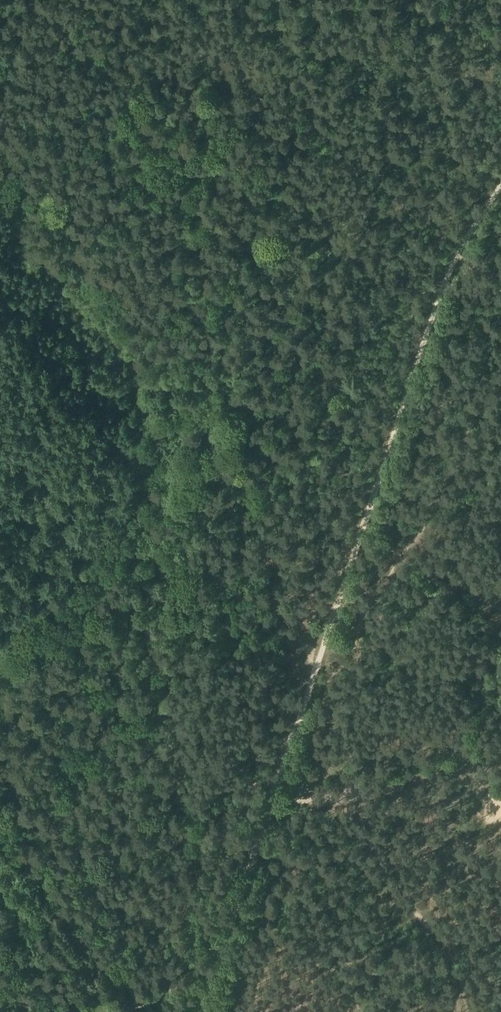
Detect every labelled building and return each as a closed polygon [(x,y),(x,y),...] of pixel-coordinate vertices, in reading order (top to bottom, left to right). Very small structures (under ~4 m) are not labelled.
[(52,1011),(63,995),(56,990),(50,999),(52,1000),(47,1007),(52,1011)]
